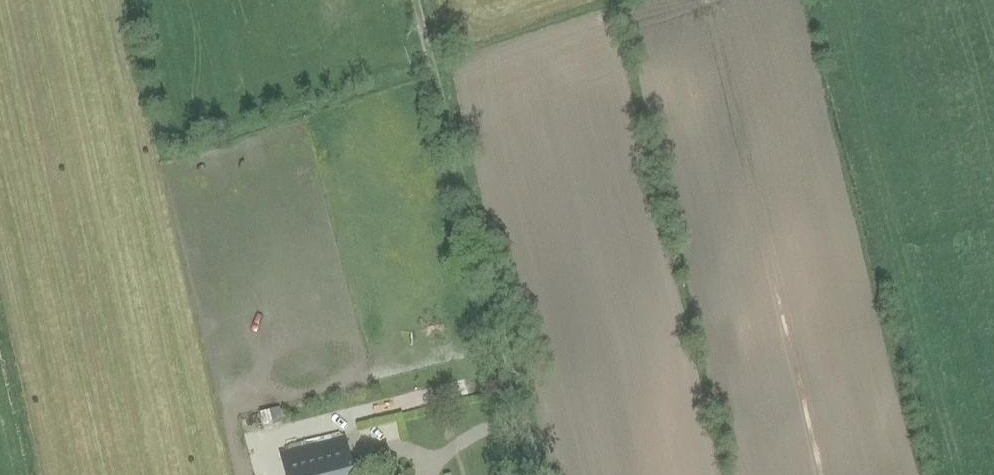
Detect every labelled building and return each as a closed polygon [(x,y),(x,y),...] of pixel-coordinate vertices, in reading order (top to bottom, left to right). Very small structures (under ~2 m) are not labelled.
[(346,436),(296,449),(280,453),(286,474),(356,474),(346,436)]
